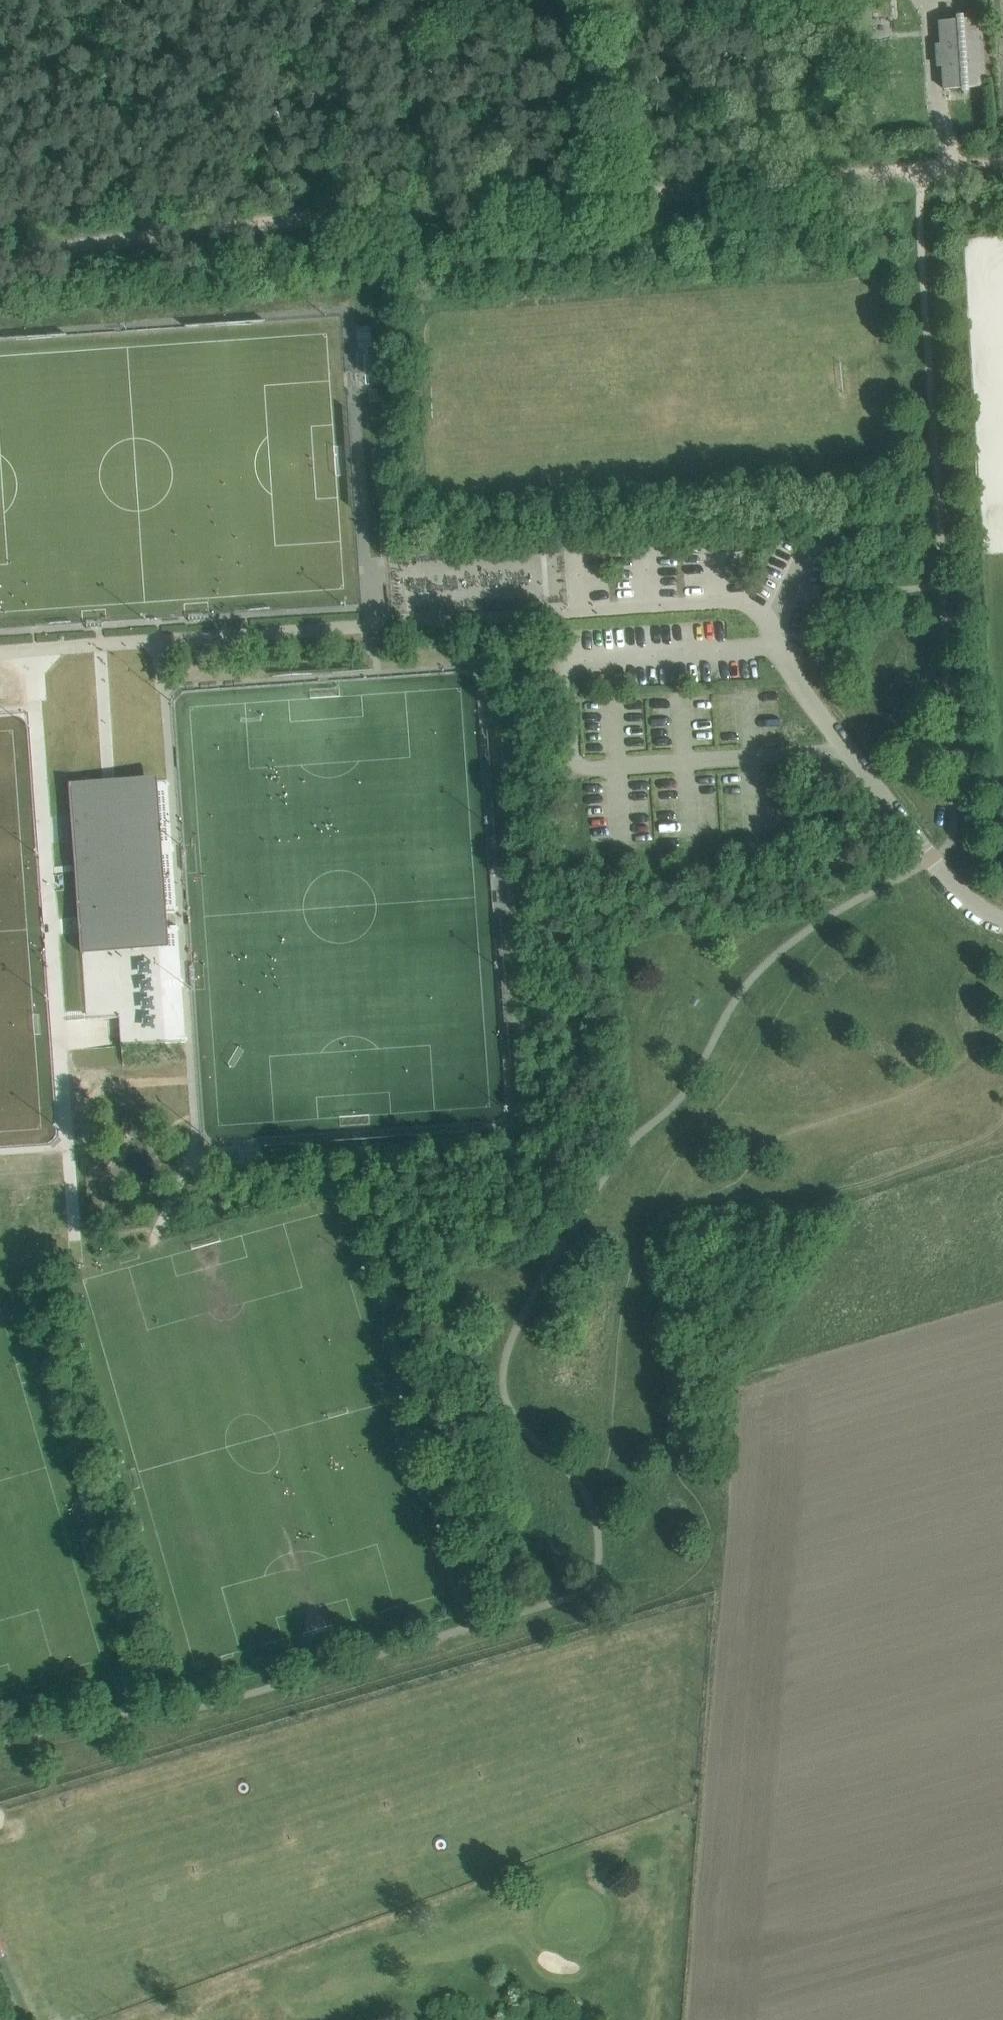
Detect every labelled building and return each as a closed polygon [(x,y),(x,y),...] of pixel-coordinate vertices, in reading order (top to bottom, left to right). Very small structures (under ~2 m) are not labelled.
[(986,86),(982,18),(939,21),(944,89),(986,86)] [(969,578),(959,579),(960,588),(970,587),(969,578)] [(373,637),(373,645),(381,644),(381,636),(373,637)] [(144,787),(80,792),(95,1023),(119,1022),(120,1041),(162,1038),(144,787)]
